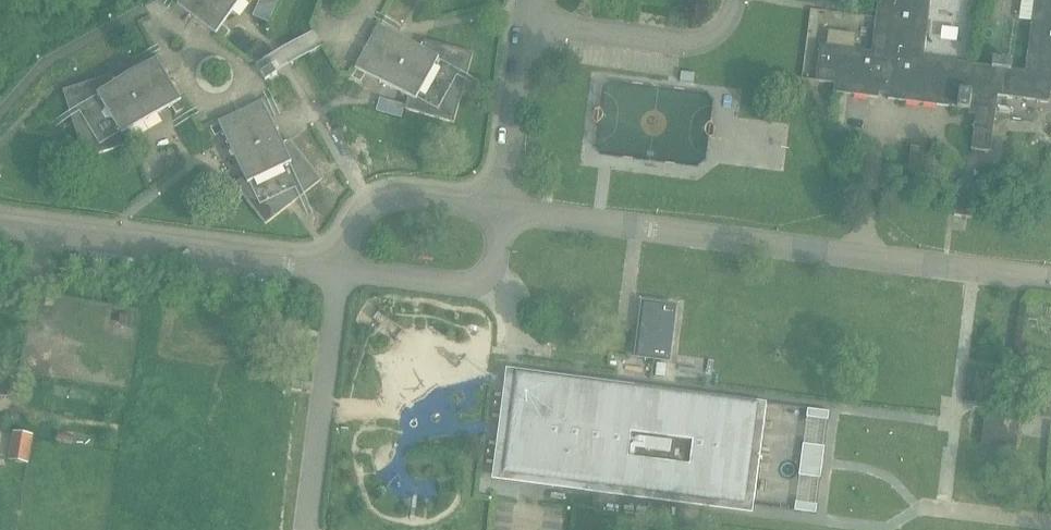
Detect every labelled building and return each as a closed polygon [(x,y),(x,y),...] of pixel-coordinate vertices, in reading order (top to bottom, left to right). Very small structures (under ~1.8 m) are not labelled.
[(177,4),(223,39),(230,30),(219,22),(228,10),(231,12),(241,0),(180,0),(177,4)] [(954,108),(970,110),(970,114),(976,115),(972,149),(990,151),(998,96),(1049,102),(1050,89),(1050,0),(1035,0),(1026,70),(1011,69),(1012,61),(993,58),(992,66),(924,57),(931,0),(879,0),(872,51),(821,45),(816,81),(835,84),(835,92),(879,98),(879,93),(889,95),(889,100),(954,108)] [(454,123),(473,54),(424,40),(422,49),(402,38),(399,42),(387,36),(389,31),(379,25),(351,76),(361,82),(367,70),(381,77),(379,81),(409,97),(405,110),(454,123)] [(111,75),(63,90),(85,159),(133,143),(129,131),(158,113),(156,110),(169,102),(176,113),(186,108),(156,58),(145,64),(148,69),(136,76),(133,72),(114,84),(111,75)] [(275,71),(264,77),(268,85),(279,79),(275,71)] [(680,73),(679,82),(692,83),(693,74),(680,73)] [(234,185),(265,225),(322,180),(291,141),(283,147),(273,126),(269,128),(263,115),(267,113),(262,102),(210,126),(214,137),(227,131),(233,145),(230,146),(244,177),(234,185)] [(959,182),(954,216),(973,219),(978,185),(959,182)] [(642,303),(635,358),(668,362),(675,308),(642,303)] [(120,315),(118,325),(130,326),(131,316),(120,315)] [(656,365),(654,377),(664,379),(665,366),(656,365)] [(624,391),(518,377),(505,475),(746,503),(757,409),(704,402),(624,391)] [(807,409),(806,418),(827,420),(828,412),(807,409)] [(985,414),(981,445),(1016,449),(1020,419),(985,414)] [(14,432),(9,460),(29,464),(33,438),(34,435),(14,432)] [(802,444),(798,476),(820,478),(824,447),(802,444)] [(795,502),(794,511),(815,514),(817,505),(795,502)]
